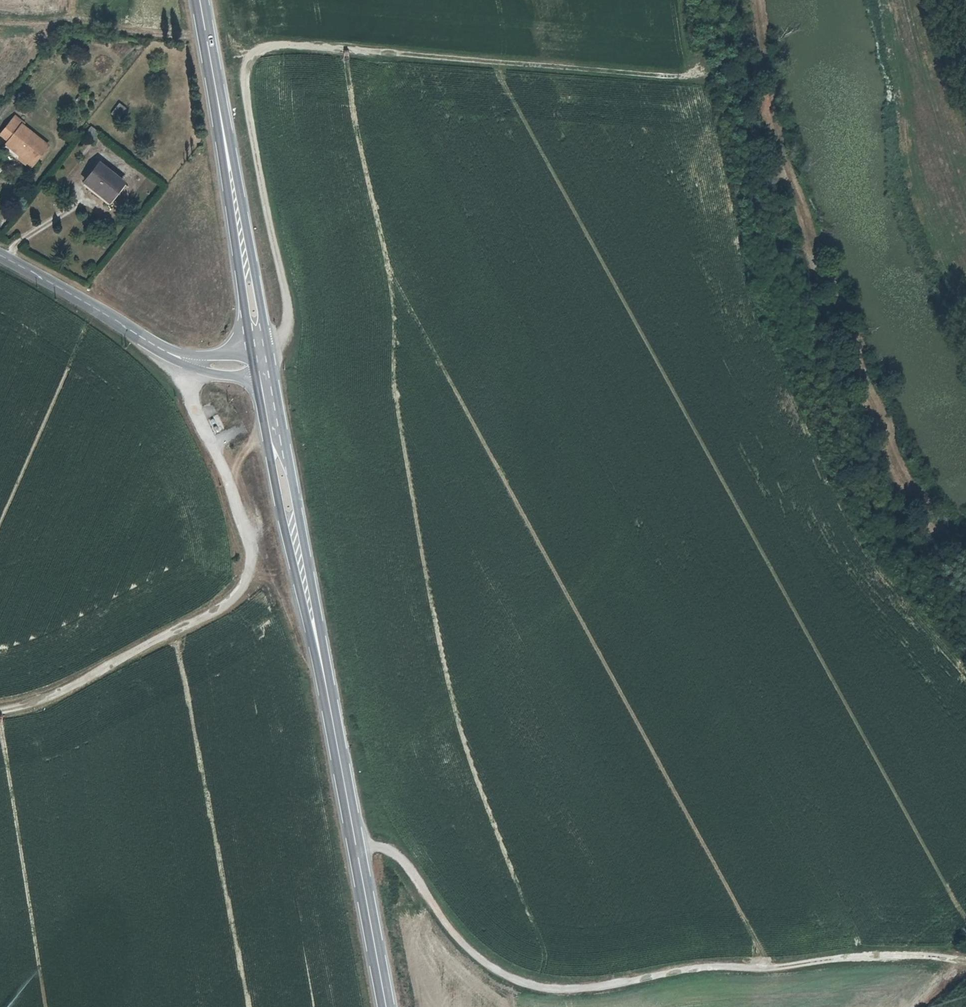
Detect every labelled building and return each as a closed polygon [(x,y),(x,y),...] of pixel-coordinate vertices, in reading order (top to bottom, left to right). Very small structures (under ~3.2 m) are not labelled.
[(119,120),(127,108),(118,102),(110,114),(119,120)] [(34,162),(46,146),(21,126),(23,123),(14,116),(0,134),(0,135),(8,141),(5,145),(21,156),(18,160),(29,168),(34,162)] [(101,135),(90,126),(84,134),(95,142),(101,135)] [(98,165),(84,182),(109,202),(122,184),(98,165)]
